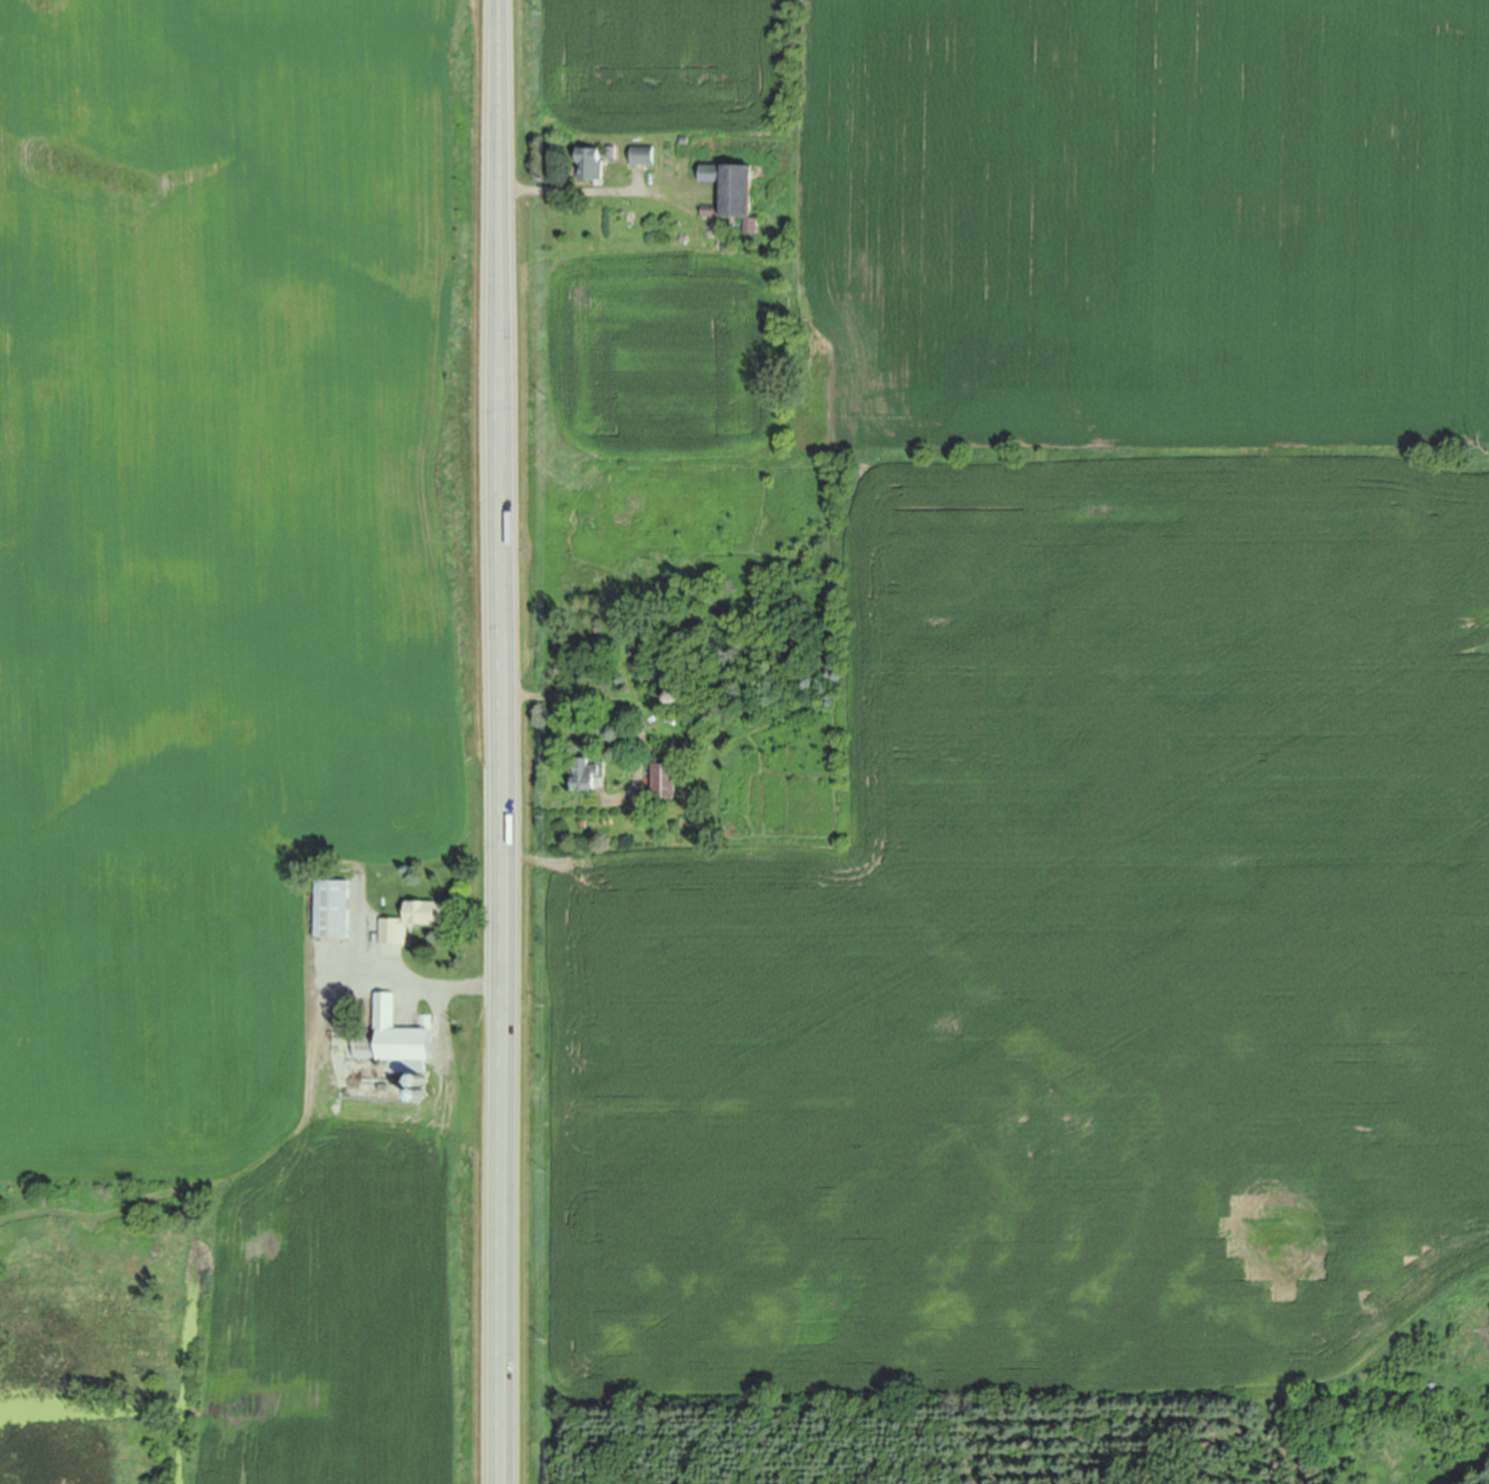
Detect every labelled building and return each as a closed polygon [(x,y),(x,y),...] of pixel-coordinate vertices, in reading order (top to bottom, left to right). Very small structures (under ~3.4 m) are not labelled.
[(617,148),(617,160),(609,160),(609,148),(617,148)] [(634,148),(656,148),(655,166),(634,166),(634,148)] [(580,151),(602,151),(602,163),(605,163),(604,182),(597,181),(597,184),(584,183),(584,181),(580,181),(581,165),(580,165),(580,151)] [(703,167),(725,167),(725,169),(754,169),(753,220),(758,220),(758,235),(746,235),(746,221),(724,221),(724,218),(704,218),(704,205),(724,205),(724,184),(703,183),(703,167)] [(676,695),(677,695),(677,696),(678,696),(679,696),(679,697),(680,697),(680,698),(680,699),(681,699),(681,700),(681,701),(681,702),(680,702),(680,703),(680,704),(679,704),(679,705),(678,705),(677,705),(676,705),(675,705),(674,705),(673,705),(673,704),(672,704),(672,703),(671,703),(671,702),(671,701),(671,700),(671,699),(671,698),(672,697),(673,696),(674,696),(675,695),(676,695)] [(579,764),(579,763),(593,764),(592,765),(607,765),(607,782),(597,781),(597,796),(576,795),(576,783),(579,783),(579,781),(579,764)] [(655,768),(677,768),(677,802),(655,802),(655,768)] [(318,942),(319,884),(352,885),(351,942),(318,942)] [(383,947),(383,923),(404,923),(404,924),(409,924),(409,906),(411,906),(411,907),(445,907),(445,926),(439,926),(439,929),(427,929),(427,930),(413,930),(413,929),(409,929),(410,947),(401,947),(383,947)] [(424,1074),(425,1075),(426,1076),(427,1078),(427,1079),(427,1081),(427,1082),(426,1084),(425,1085),(424,1086),(423,1086),(421,1087),(420,1087),(418,1087),(417,1086),(416,1085),(415,1084),(414,1083),(413,1082),(413,1080),(413,1079),(413,1077),(414,1076),(415,1075),(416,1074),(391,1073),(391,1074),(390,1074),(389,1074),(388,1074),(387,1074),(386,1074),(385,1073),(384,1073),(384,1072),(383,1071),(383,1070),(383,1069),(383,1068),(384,1067),(384,1066),(385,1066),(386,1066),(381,1065),(381,1060),(354,1059),(355,1031),(377,1031),(378,996),(398,996),(397,1033),(434,1035),(433,1067),(427,1066),(426,1074),(424,1074)] [(422,1031),(422,1016),(433,1016),(433,1031),(422,1031)] [(422,1089),(423,1089),(424,1090),(425,1091),(426,1092),(426,1094),(426,1095),(426,1097),(426,1098),(425,1099),(424,1100),(423,1101),(421,1101),(420,1102),(419,1102),(417,1101),(416,1101),(415,1100),(414,1099),(413,1097),(413,1096),(413,1095),(413,1093),(414,1092),(414,1091),(415,1090),(417,1089),(418,1088),(419,1088),(421,1088),(422,1089)] [(415,1109),(415,1108),(416,1108),(416,1107),(417,1107),(418,1107),(419,1106),(420,1106),(421,1107),(422,1107),(423,1107),(423,1108),(424,1108),(424,1109),(425,1109),(425,1110),(426,1110),(426,1111),(426,1112),(426,1113),(426,1114),(426,1115),(426,1116),(425,1116),(425,1117),(424,1118),(423,1118),(423,1119),(422,1119),(421,1119),(421,1120),(420,1120),(419,1120),(418,1119),(417,1119),(416,1119),(416,1118),(415,1118),(415,1117),(414,1117),(414,1116),(413,1115),(413,1114),(413,1113),(413,1112),(413,1111),(414,1110),(414,1109),(415,1109)]
